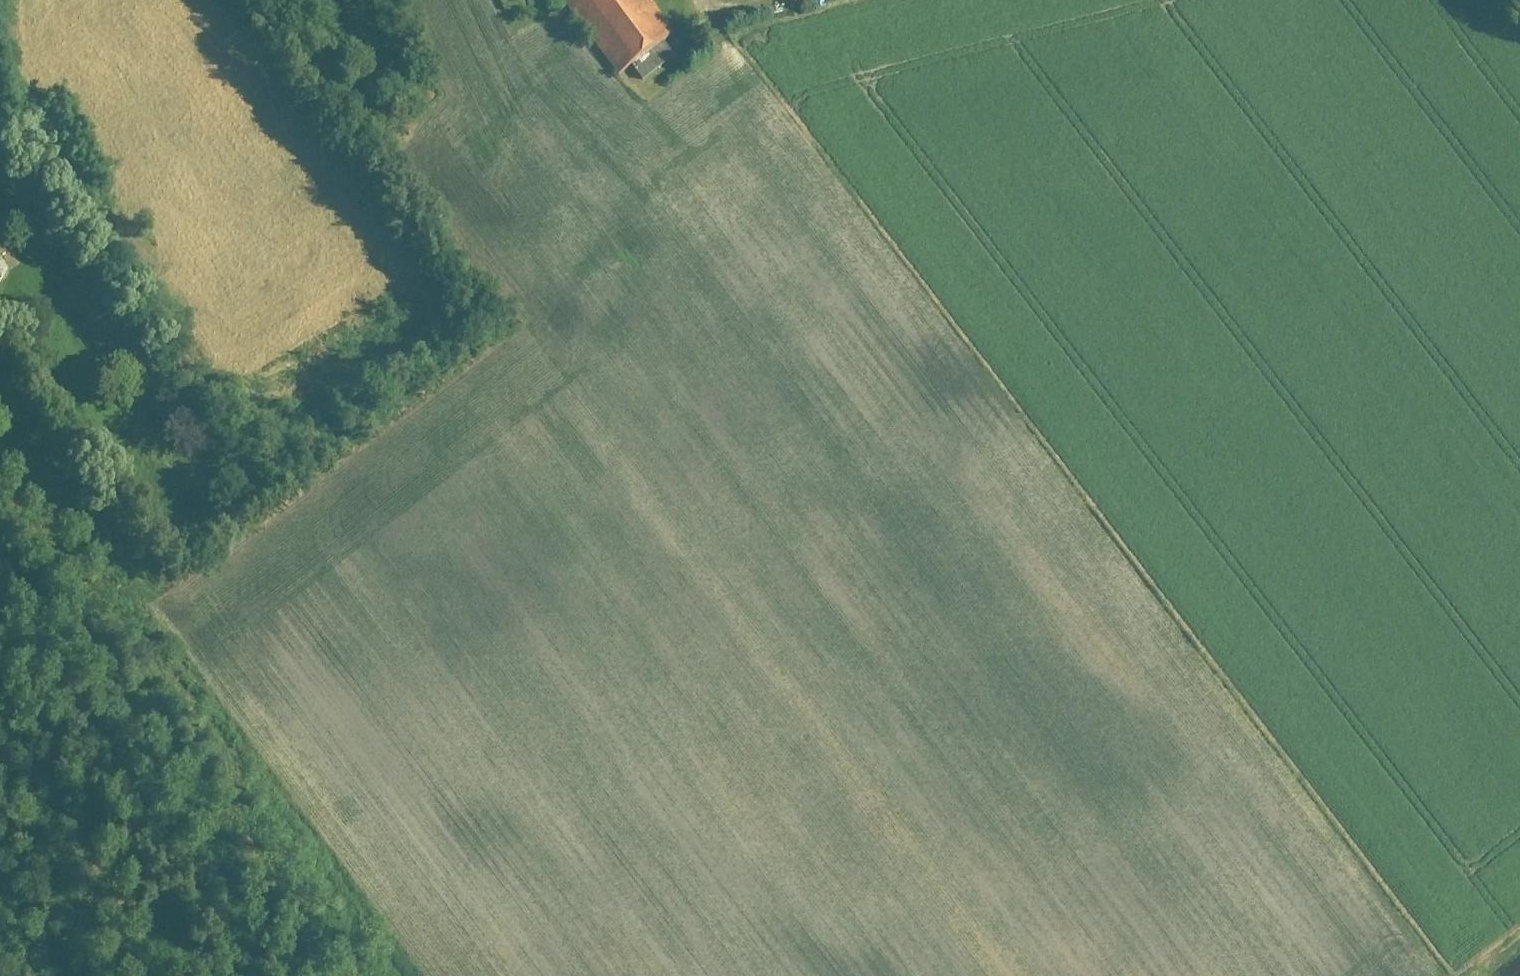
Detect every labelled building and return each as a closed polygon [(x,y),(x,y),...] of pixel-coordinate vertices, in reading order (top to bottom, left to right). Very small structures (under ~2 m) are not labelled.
[(659,46),(674,35),(648,0),(567,0),(563,3),(618,77),(631,67),(659,46)] [(670,60),(659,46),(631,67),(642,81),(670,60)]
